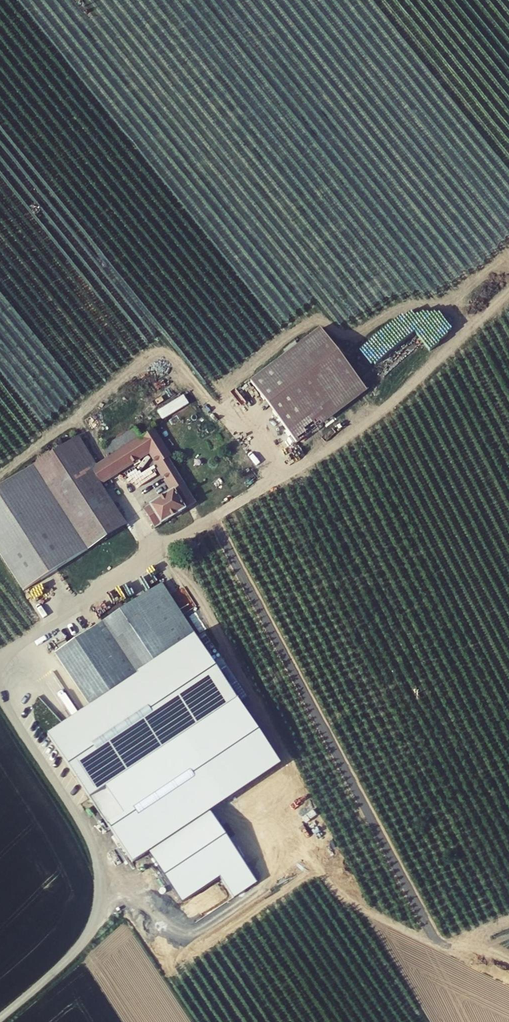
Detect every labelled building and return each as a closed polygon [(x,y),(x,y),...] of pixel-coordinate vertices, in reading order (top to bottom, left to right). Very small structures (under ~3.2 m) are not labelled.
[(300,451),(425,346),(398,314),(279,417),(300,451)] [(156,468),(169,459),(172,457),(156,430),(142,438),(135,427),(102,449),(108,458),(118,475),(148,457),(156,468)] [(90,468),(97,464),(79,436),(0,489),(0,548),(28,590),(127,525),(101,485),(90,468)] [(118,475),(108,458),(99,463),(110,480),(118,475)] [(154,529),(196,503),(169,459),(156,468),(170,492),(143,509),(154,529)] [(110,480),(99,463),(97,464),(90,468),(101,485),(110,480)] [(163,586),(60,658),(93,709),(198,636),(163,586)]
